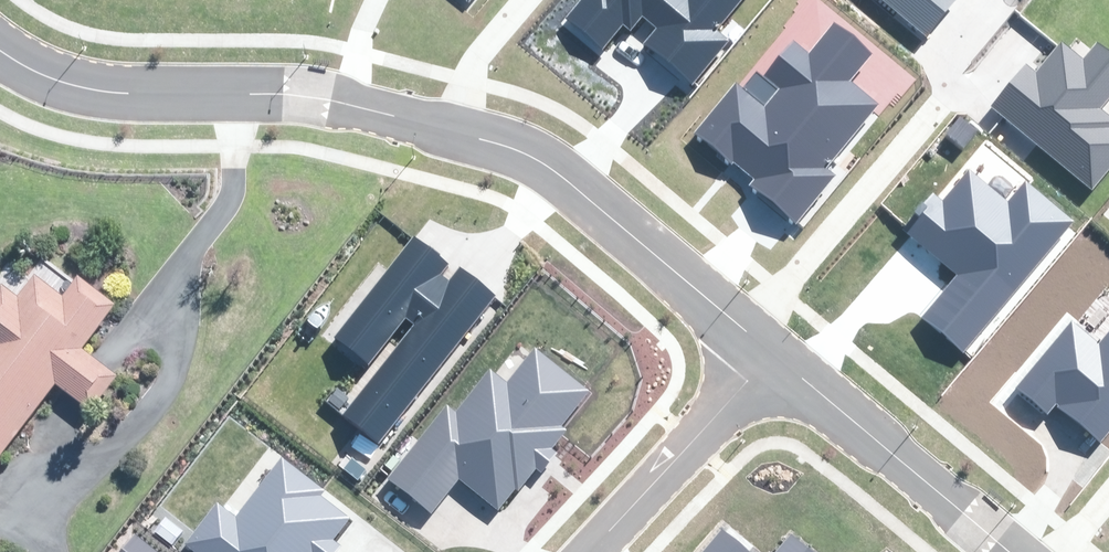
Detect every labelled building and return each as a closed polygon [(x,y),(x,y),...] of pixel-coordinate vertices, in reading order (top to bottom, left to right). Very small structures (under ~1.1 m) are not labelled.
[(578,20),(611,48),(643,11),(665,30),(653,44),(695,80),(727,42),(720,36),(751,0),(595,0),(578,20)] [(931,46),(967,4),(962,0),(876,0),(931,46)] [(879,65),(840,33),(814,64),(803,54),(759,108),(740,92),(702,138),(807,223),(893,118),(858,90),(879,65)] [(1065,50),(1040,80),(1033,74),(1002,111),(1098,192),(1108,179),(1108,118),(1106,116),(1108,112),(1108,53),(1092,72),(1065,50)] [(974,358),(1080,229),(1032,190),(1015,210),(974,177),(948,208),(938,200),(911,233),(966,278),(930,322),(974,358)] [(498,295),(420,237),(342,340),(382,369),(347,416),(385,445),(498,295)] [(73,283),(62,296),(34,275),(16,298),(0,285),(0,453),(55,383),(75,398),(90,409),(116,376),(102,365),(81,349),(115,305),(78,276),(73,283)] [(1023,392),(1055,418),(1065,406),(1108,442),(1108,349),(1108,351),(1077,326),(1023,392)] [(462,476),(504,510),(523,486),(530,491),(573,437),(566,432),(596,394),(541,350),(511,389),(492,374),(456,419),(447,411),(395,476),(436,508),(462,476)] [(205,551),(343,551),(334,545),(351,523),(323,501),(327,495),(283,463),(239,521),(219,506),(192,542),(205,551)] [(726,531),(708,551),(751,551),(726,531)] [(129,551),(162,551),(142,536),(129,551)] [(795,539),(785,551),(810,551),(795,539)]
